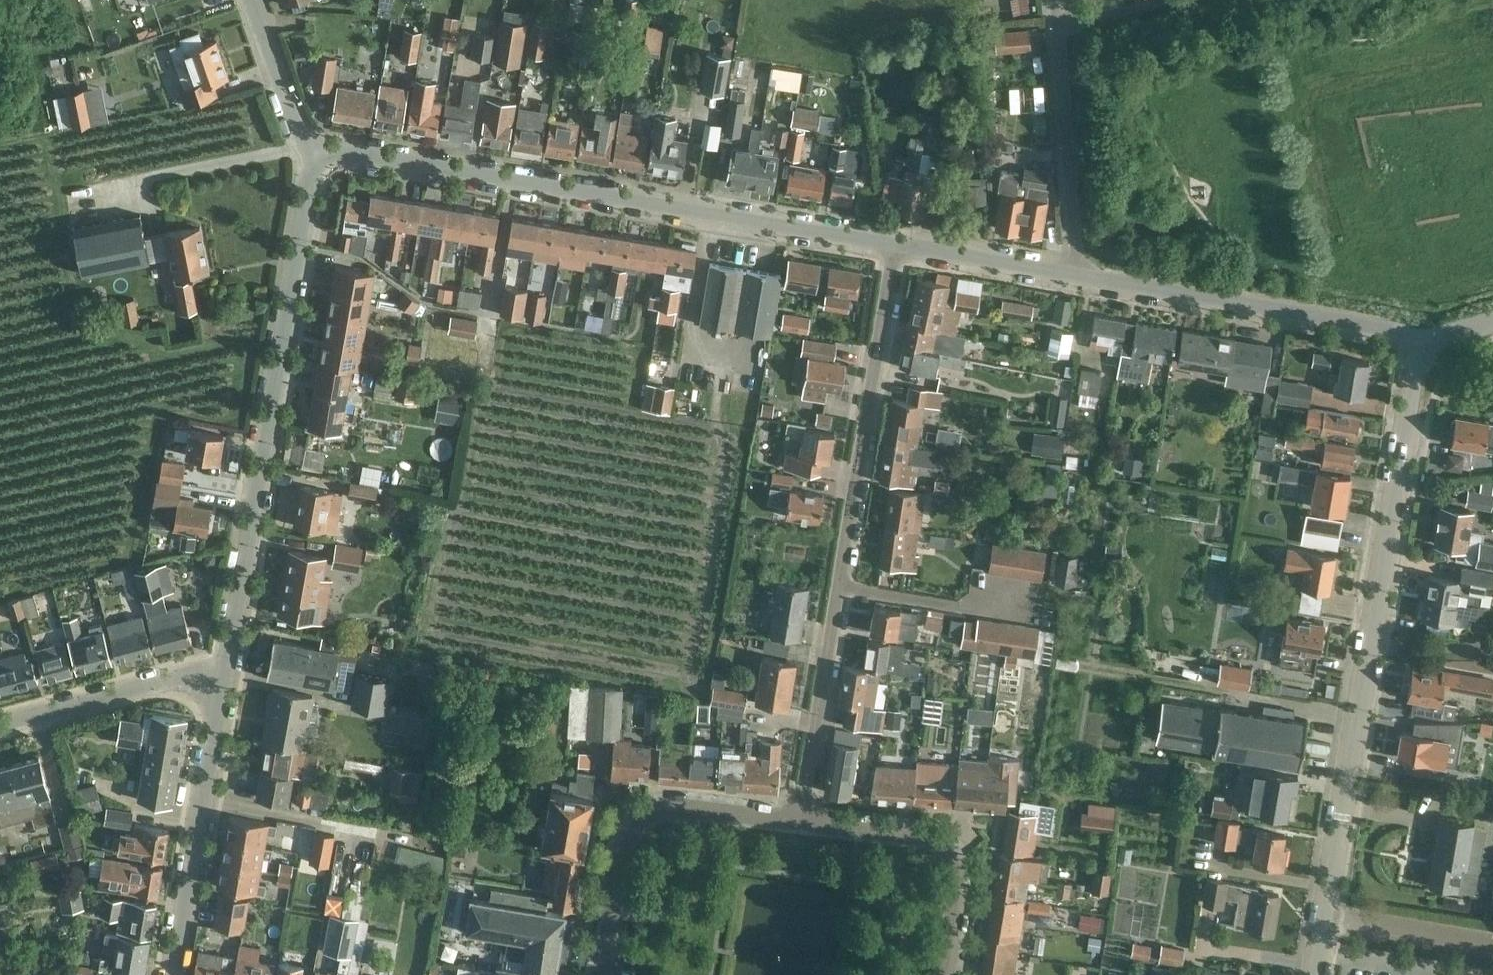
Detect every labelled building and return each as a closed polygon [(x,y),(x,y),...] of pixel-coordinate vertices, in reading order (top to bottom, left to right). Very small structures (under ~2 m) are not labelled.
[(379,7),(391,9),(392,0),(380,0),(379,7)] [(566,25),(581,28),(580,30),(597,32),(602,5),(602,0),(589,0),(589,2),(585,2),(585,4),(571,1),(566,25)] [(639,0),(625,0),(621,20),(635,22),(639,0)] [(458,19),(444,16),(441,36),(444,37),(455,39),(458,19)] [(525,24),(501,20),(494,60),(518,64),(525,24)] [(548,23),(534,21),(529,54),(542,56),(548,23)] [(660,55),(665,30),(646,27),(641,52),(660,55)] [(416,59),(420,31),(404,28),(400,56),(416,59)] [(993,33),(994,51),(1030,48),(1028,30),(993,33)] [(185,50),(173,54),(180,72),(191,68),(196,83),(180,89),(185,104),(216,93),(212,80),(227,75),(215,40),(203,44),(198,31),(180,37),(185,50)] [(494,36),(474,33),(470,56),(490,59),(494,36)] [(721,38),(720,45),(732,48),(735,36),(727,35),(721,38)] [(444,37),(442,49),(453,51),(455,39),(444,37)] [(305,50),(293,52),(295,60),(306,59),(305,50)] [(706,52),(699,88),(723,93),(729,56),(706,52)] [(317,55),(312,85),(325,87),(327,75),(333,76),(336,58),(317,55)] [(771,75),(769,82),(778,84),(779,76),(771,75)] [(415,77),(411,97),(406,128),(410,128),(411,133),(418,134),(421,130),(436,133),(441,102),(433,100),(436,81),(415,77)] [(464,106),(445,103),(440,134),(471,139),(480,80),(464,78),(460,97),(465,98),(464,106)] [(333,115),(368,121),(373,91),(338,85),(333,115)] [(401,128),(407,92),(398,90),(397,91),(378,88),(372,123),(401,128)] [(84,89),(67,93),(67,94),(58,96),(64,125),(73,123),(73,125),(106,118),(104,109),(88,112),(84,89)] [(746,98),(731,96),(725,128),(741,130),(746,98)] [(508,144),(514,103),(486,98),(479,140),(508,144)] [(540,110),(518,106),(512,145),(540,150),(546,111),(545,111),(547,100),(542,99),(540,110)] [(615,117),(605,115),(606,109),(596,108),(593,128),(582,126),(577,156),(608,162),(615,117)] [(819,113),(794,108),(791,124),(816,128),(819,113)] [(620,110),(611,162),(642,167),(647,137),(626,133),(627,128),(628,129),(631,111),(620,110)] [(645,111),(643,123),(653,125),(655,113),(645,111)] [(681,174),(687,140),(673,138),(677,118),(657,115),(653,134),(652,134),(646,168),(681,174)] [(550,118),(544,151),(572,156),(578,122),(550,118)] [(750,185),(758,145),(761,127),(750,125),(747,144),(749,145),(748,149),(733,147),(727,181),(750,185)] [(785,145),(788,129),(776,126),(773,142),(785,145)] [(803,130),(790,128),(787,145),(801,147),(803,130)] [(907,161),(919,163),(924,139),(911,137),(907,161)] [(763,146),(758,145),(750,185),(771,189),(778,149),(763,147),(763,146)] [(833,145),(830,163),(841,165),(844,147),(833,145)] [(850,201),(855,172),(860,149),(846,147),(841,170),(833,168),(828,197),(850,201)] [(790,162),(785,191),(820,197),(825,168),(790,162)] [(1001,187),(994,226),(1041,233),(1049,186),(1045,186),(1048,170),(1024,167),(1023,173),(1018,172),(1000,169),(997,186),(1001,187)] [(922,171),(904,168),(902,177),(884,174),(881,195),(897,197),(895,208),(922,213),(927,182),(920,181),(922,171)] [(344,215),(342,229),(366,233),(369,219),(392,223),(396,197),(370,193),(369,201),(347,197),(344,215)] [(392,223),(386,257),(395,258),(401,225),(417,228),(422,202),(396,197),(392,223)] [(439,256),(447,206),(422,202),(417,228),(437,231),(436,237),(432,236),(424,278),(435,280),(439,256)] [(447,206),(439,256),(449,258),(453,234),(469,236),(473,210),(447,206)] [(498,215),(473,210),(469,236),(484,239),(478,271),(488,273),(498,215)] [(148,260),(143,236),(139,213),(72,226),(81,274),(148,260)] [(511,217),(506,253),(533,257),(539,221),(512,217),(511,217)] [(539,221),(533,257),(558,261),(565,226),(539,221)] [(165,231),(144,235),(149,260),(170,256),(174,276),(181,312),(197,309),(191,273),(208,270),(200,225),(165,231)] [(565,226),(558,261),(585,266),(587,254),(592,230),(565,226)] [(592,230),(587,254),(613,258),(617,235),(618,234),(592,230)] [(341,233),(338,248),(347,250),(349,249),(351,235),(341,233)] [(608,288),(608,290),(622,292),(626,269),(624,268),(625,260),(639,263),(643,238),(618,234),(617,235),(613,258),(608,288)] [(643,238),(639,263),(665,267),(667,267),(670,243),(643,238)] [(661,298),(659,308),(675,310),(679,288),(677,288),(677,287),(689,289),(692,271),(696,247),(694,247),(694,244),(682,242),(682,245),(670,243),(667,267),(665,267),(660,297),(661,298)] [(789,258),(784,285),(799,288),(800,281),(815,283),(815,279),(827,281),(826,290),(828,290),(828,294),(825,293),(823,306),(847,310),(849,297),(847,297),(848,293),(856,295),(860,270),(789,258)] [(770,335),(781,275),(709,262),(699,323),(770,335)] [(336,265),(331,290),(370,297),(374,272),(336,265)] [(402,270),(400,280),(408,281),(410,271),(402,270)] [(917,276),(913,297),(944,304),(953,305),(955,306),(976,311),(980,295),(956,291),(954,301),(945,299),(951,275),(937,272),(935,280),(917,276)] [(555,289),(553,301),(564,303),(566,291),(568,281),(566,280),(556,279),(555,289)] [(526,288),(504,284),(500,312),(521,316),(526,288)] [(608,290),(608,288),(598,286),(596,297),(606,299),(608,290)] [(439,287),(436,299),(450,302),(453,289),(439,287)] [(459,287),(457,302),(478,306),(481,291),(459,287)] [(405,289),(397,299),(411,309),(418,299),(405,289)] [(366,321),(370,297),(331,290),(327,314),(366,321)] [(530,292),(525,317),(541,319),(545,295),(530,292)] [(650,296),(649,306),(659,308),(661,298),(660,297),(650,296)] [(913,297),(907,323),(940,330),(949,332),(955,306),(953,305),(944,304),(913,297)] [(134,298),(119,301),(124,325),(139,323),(134,298)] [(1031,317),(1033,305),(1002,300),(1000,312),(1031,317)] [(783,313),(781,327),(807,331),(809,317),(783,313)] [(362,344),(366,321),(327,314),(323,338),(362,344)] [(1122,342),(1125,320),(1094,314),(1089,346),(1108,349),(1109,340),(1122,342)] [(451,315),(448,331),(474,335),(476,320),(451,315)] [(603,316),(601,332),(610,333),(613,317),(603,316)] [(1176,328),(1125,320),(1122,342),(1117,369),(1149,374),(1152,356),(1171,360),(1176,328)] [(936,351),(940,330),(907,323),(903,344),(936,351)] [(1071,341),(1073,330),(1053,326),(1051,338),(1071,341)] [(1181,329),(1176,361),(1226,369),(1228,369),(1226,376),(1264,382),(1265,375),(1270,343),(1181,329)] [(998,331),(997,339),(1008,341),(1010,333),(998,331)] [(358,368),(362,344),(323,338),(319,362),(355,368),(358,368)] [(845,363),(832,361),(835,344),(804,339),(801,355),(808,356),(801,397),(825,401),(827,389),(840,391),(845,363)] [(406,342),(404,352),(419,354),(421,344),(406,342)] [(965,357),(936,351),(903,344),(899,365),(935,373),(937,362),(963,368),(965,357)] [(1314,351),(1311,365),(1328,367),(1330,354),(1314,351)] [(417,364),(419,354),(404,352),(402,361),(417,364)] [(1334,382),(1333,391),(1363,396),(1368,360),(1341,356),(1338,373),(1329,372),(1328,381),(1334,382)] [(339,436),(350,372),(354,373),(355,368),(319,362),(314,390),(307,427),(320,430),(321,429),(336,432),(336,435),(339,436)] [(1065,363),(1063,374),(1071,375),(1073,364),(1065,363)] [(1097,394),(1101,370),(1081,367),(1077,391),(1079,391),(1097,394)] [(882,371),(881,380),(900,382),(901,373),(882,371)] [(1267,372),(1260,411),(1272,413),(1279,374),(1267,372)] [(377,373),(374,393),(391,396),(394,376),(377,373)] [(399,377),(396,398),(413,400),(416,380),(399,377)] [(1308,403),(1311,385),(1279,379),(1276,397),(1308,403)] [(647,382),(643,406),(654,408),(666,410),(670,386),(658,384),(647,382)] [(892,398),(885,440),(916,445),(917,441),(923,404),(939,407),(942,391),(909,385),(907,401),(892,398)] [(1079,391),(1077,403),(1095,406),(1097,394),(1079,391)] [(1062,423),(1066,398),(1053,397),(1050,421),(1062,423)] [(442,399),(439,419),(458,422),(461,402),(442,399)] [(763,402),(761,413),(771,415),(773,403),(763,402)] [(1308,407),(1304,429),(1355,437),(1359,415),(1308,407)] [(832,410),(817,408),(815,419),(830,421),(832,410)] [(1450,427),(1453,431),(1451,443),(1454,444),(1474,447),(1483,449),(1484,448),(1492,450),(1492,423),(1488,422),(1488,421),(1455,416),(1455,417),(1451,420),(1450,427)] [(798,452),(786,450),(782,466),(819,473),(822,458),(829,459),(833,433),(803,428),(804,424),(787,421),(786,433),(801,436),(798,452)] [(175,437),(189,439),(186,454),(219,460),(224,434),(177,426),(175,437)] [(938,429),(936,446),(958,449),(961,433),(938,429)] [(1259,433),(1255,456),(1270,458),(1273,435),(1259,433)] [(1354,445),(1286,433),(1284,443),(1323,450),(1321,464),(1350,469),(1354,445)] [(1048,435),(1045,455),(1061,457),(1064,437),(1048,435)] [(313,456),(314,440),(300,439),(300,456),(313,456)] [(881,463),(878,480),(913,486),(917,463),(934,466),(936,450),(916,446),(916,445),(885,440),(881,463)] [(1461,455),(1453,454),(1449,453),(1447,465),(1459,467),(1460,460),(1461,455)] [(1066,455),(1065,466),(1075,467),(1076,456),(1066,455)] [(184,463),(163,459),(159,480),(181,483),(184,463)] [(1126,460),(1124,472),(1139,475),(1141,463),(1126,460)] [(1318,469),(1280,463),(1277,478),(1314,484),(1304,542),(1338,547),(1344,511),(1350,475),(1318,469)] [(362,465),(359,483),(377,486),(378,486),(381,469),(362,465)] [(228,482),(230,470),(214,467),(212,478),(228,482)] [(1065,470),(1064,477),(1074,478),(1076,471),(1065,470)] [(792,475),(772,472),(771,484),(790,487),(792,475)] [(947,492),(948,481),(934,479),(933,489),(947,492)] [(1465,504),(1491,509),(1492,498),(1492,493),(1492,489),(1492,479),(1482,479),(1480,491),(1468,489),(1465,504)] [(157,480),(153,502),(150,523),(207,533),(211,507),(193,504),(193,499),(179,496),(181,484),(157,480)] [(350,481),(347,495),(375,500),(377,486),(359,483),(350,481)] [(300,484),(293,524),(313,528),(324,530),(324,528),(335,530),(338,514),(342,493),(331,491),(331,490),(300,484)] [(770,485),(767,502),(787,506),(786,515),(818,521),(823,495),(770,485)] [(891,488),(885,526),(918,529),(919,530),(924,493),(891,488)] [(1433,542),(1456,546),(1454,558),(1475,562),(1475,563),(1492,566),(1492,542),(1481,540),(1482,531),(1469,529),(1472,511),(1440,506),(1433,542)] [(914,553),(918,529),(885,526),(879,565),(915,570),(918,553),(914,553)] [(183,534),(181,546),(192,548),(194,536),(183,534)] [(336,543),(332,565),(358,569),(362,547),(336,543)] [(1001,573),(1006,545),(992,543),(988,570),(1001,573)] [(1015,575),(1019,547),(1006,545),(1001,573),(1015,575)] [(1028,577),(1032,549),(1019,547),(1015,575),(1028,577)] [(1302,587),(1297,609),(1319,613),(1323,590),(1329,591),(1335,555),(1287,547),(1285,562),(1305,565),(1301,587),(1302,587)] [(367,548),(365,559),(371,560),(372,556),(380,557),(382,551),(367,548)] [(1045,551),(1032,549),(1028,577),(1041,579),(1045,551)] [(326,557),(289,550),(278,613),(323,621),(331,579),(322,577),(326,557)] [(215,553),(204,554),(205,562),(209,565),(216,564),(215,553)] [(1059,553),(1055,581),(1072,584),(1076,555),(1059,553)] [(162,592),(163,592),(159,579),(169,576),(165,563),(134,571),(141,598),(142,597),(147,614),(146,614),(155,649),(191,640),(182,604),(166,608),(162,592)] [(1424,595),(1478,603),(1480,591),(1492,593),(1492,572),(1461,566),(1458,579),(1428,574),(1424,595)] [(132,567),(123,570),(130,595),(139,593),(132,567)] [(771,614),(768,633),(799,638),(808,586),(777,581),(774,598),(771,614)] [(22,598),(28,618),(40,614),(34,595),(22,598)] [(1478,604),(1478,603),(1424,595),(1420,617),(1452,623),(1453,613),(1462,614),(1463,612),(1474,614),(1476,604),(1478,604)] [(768,597),(766,613),(771,614),(774,598),(768,597)] [(8,602),(12,618),(25,614),(21,598),(8,602)] [(874,605),(870,631),(914,638),(917,622),(914,621),(916,612),(874,605)] [(1484,615),(1492,616),(1492,608),(1485,607),(1484,615)] [(926,612),(924,625),(940,627),(942,615),(926,612)] [(1282,646),(1279,663),(1314,669),(1317,652),(1318,652),(1324,623),(1287,616),(1287,617),(1272,614),(1270,627),(1284,629),(1282,646)] [(110,638),(116,660),(151,650),(146,628),(145,628),(142,615),(107,624),(110,638)] [(68,639),(67,639),(76,671),(111,662),(103,630),(81,636),(76,617),(63,621),(68,639)] [(973,647),(978,618),(977,618),(977,622),(964,620),(960,645),(973,647)] [(985,649),(990,620),(978,618),(973,647),(985,649)] [(997,651),(1002,621),(990,620),(985,649),(997,651)] [(1009,653),(1014,623),(1002,621),(997,651),(1009,653)] [(1022,655),(1026,625),(1014,623),(1009,653),(1022,655)] [(1034,657),(1039,627),(1026,625),(1022,655),(1034,657)] [(320,648),(274,640),(267,675),(349,690),(357,642),(322,636),(320,648)] [(786,654),(788,642),(765,638),(763,650),(786,654)] [(868,639),(864,667),(879,669),(884,670),(894,671),(917,675),(919,663),(900,661),(902,646),(888,643),(888,642),(868,639)] [(64,642),(35,650),(43,680),(72,672),(64,642)] [(24,652),(2,658),(10,689),(38,681),(32,660),(31,660),(30,656),(26,657),(24,652)] [(1006,653),(1004,664),(1016,666),(1017,655),(1006,653)] [(762,655),(758,678),(792,684),(796,661),(762,655)] [(2,658),(0,659),(0,691),(10,689),(2,658)] [(1248,687),(1252,667),(1220,661),(1216,682),(1248,687)] [(872,708),(879,669),(864,667),(864,668),(845,665),(839,702),(846,703),(842,723),(882,730),(885,710),(872,708)] [(1405,690),(1407,693),(1407,696),(1413,697),(1411,711),(1441,716),(1444,701),(1439,701),(1442,685),(1492,694),(1492,679),(1442,670),(1441,675),(1411,670),(1410,681),(1406,683),(1405,690)] [(389,678),(357,672),(351,705),(383,711),(389,678)] [(927,672),(925,691),(938,693),(940,674),(927,672)] [(788,706),(792,684),(758,678),(754,700),(788,706)] [(1325,683),(1324,696),(1333,697),(1334,684),(1325,683)] [(617,738),(617,737),(622,737),(622,727),(618,727),(621,689),(570,686),(567,735),(617,738)] [(745,691),(713,686),(710,702),(742,708),(745,691)] [(270,717),(266,743),(299,749),(299,748),(302,730),(312,732),(314,724),(316,710),(309,709),(311,695),(273,688),(268,715),(267,717),(270,717)] [(912,695),(912,707),(920,707),(920,695),(912,695)] [(1219,709),(1162,699),(1155,739),(1212,748),(1211,751),(1214,751),(1215,751),(1225,753),(1225,754),(1227,755),(1227,753),(1240,755),(1239,757),(1242,757),(1242,755),(1254,757),(1254,759),(1256,760),(1256,758),(1269,760),(1268,762),(1271,762),(1271,760),(1283,762),(1283,764),(1285,764),(1285,763),(1296,764),(1296,765),(1299,765),(1300,762),(1299,762),(1301,754),(1302,754),(1302,750),(1301,750),(1304,735),(1305,735),(1305,731),(1306,724),(1307,720),(1304,720),(1293,718),(1293,717),(1291,716),(1291,718),(1278,716),(1279,714),(1277,714),(1276,716),(1264,714),(1264,712),(1262,712),(1262,713),(1250,711),(1250,710),(1248,709),(1247,711),(1235,709),(1235,707),(1233,707),(1233,709),(1222,707),(1222,706),(1219,706),(1219,709)] [(698,703),(697,723),(710,723),(711,704),(698,703)] [(716,718),(740,722),(741,720),(742,710),(719,706),(716,718)] [(690,709),(676,707),(675,716),(689,718),(690,709)] [(887,709),(885,725),(898,726),(899,710),(887,709)] [(655,732),(656,711),(645,711),(644,732),(655,732)] [(152,715),(144,713),(143,721),(121,718),(117,741),(140,745),(141,741),(147,742),(138,798),(172,804),(186,719),(152,714),(152,715)] [(1401,731),(1397,756),(1444,764),(1451,721),(1414,721),(1412,733),(1401,731)] [(1481,722),(1479,732),(1488,734),(1490,723),(1481,722)] [(1471,742),(1472,727),(1455,726),(1454,741),(1471,742)] [(835,728),(824,790),(850,795),(861,732),(835,728)] [(755,732),(746,731),(746,736),(745,746),(744,757),(743,757),(740,788),(776,791),(780,741),(760,740),(759,758),(750,757),(751,741),(755,741),(755,732)] [(630,741),(612,739),(610,778),(627,780),(628,775),(646,776),(648,746),(630,745),(630,741)] [(303,776),(308,750),(266,743),(261,769),(292,774),(303,776)] [(744,757),(745,746),(719,744),(718,757),(716,786),(740,788),(743,757),(744,757)] [(552,745),(549,757),(560,759),(562,747),(552,745)] [(342,751),(340,770),(357,772),(358,763),(371,764),(372,753),(342,751)] [(688,784),(691,755),(691,751),(686,751),(686,755),(658,753),(657,782),(688,784)] [(716,786),(718,757),(691,755),(688,784),(716,786)] [(988,767),(989,755),(988,755),(988,760),(958,757),(958,764),(957,764),(956,773),(953,804),(984,807),(988,767)] [(1018,758),(989,755),(988,767),(984,807),(1005,809),(1006,801),(1014,802),(1018,758)] [(0,767),(0,824),(32,815),(35,825),(56,819),(49,795),(38,756),(0,767)] [(547,757),(546,769),(555,770),(556,758),(547,757)] [(956,773),(957,764),(916,761),(915,767),(915,770),(912,801),(953,804),(956,773)] [(915,770),(915,767),(876,764),(870,798),(912,801),(915,770)] [(393,768),(389,788),(418,794),(422,773),(393,768)] [(1251,768),(1244,809),(1258,811),(1285,815),(1290,789),(1295,789),(1297,776),(1251,768)] [(287,801),(292,774),(261,769),(256,795),(287,801)] [(591,795),(594,774),(577,771),(575,786),(570,786),(570,784),(559,782),(558,790),(551,789),(542,845),(549,846),(582,852),(592,795),(591,795)] [(71,789),(77,813),(102,807),(95,783),(71,789)] [(298,786),(295,803),(324,808),(327,791),(298,786)] [(1229,816),(1231,801),(1212,798),(1210,812),(1229,816)] [(1007,824),(1002,849),(1032,854),(1036,831),(1052,833),(1057,805),(1020,799),(1018,810),(1009,809),(1007,824)] [(1082,811),(1080,826),(1112,829),(1114,814),(1115,805),(1088,802),(1087,811),(1082,811)] [(105,822),(128,826),(131,810),(107,806),(105,822)] [(229,815),(225,839),(264,845),(266,832),(274,834),(276,823),(229,815)] [(1429,885),(1474,892),(1478,867),(1467,865),(1474,822),(1440,816),(1429,885)] [(77,818),(59,823),(64,844),(83,839),(77,818)] [(1214,842),(1234,845),(1235,839),(1255,842),(1252,860),(1283,865),(1285,847),(1281,846),(1284,834),(1237,826),(1237,822),(1218,818),(1214,842)] [(137,824),(135,832),(121,830),(117,851),(163,859),(168,829),(137,824)] [(337,833),(318,830),(313,859),(332,862),(337,833)] [(293,837),(283,835),(280,848),(291,850),(293,837)] [(1115,837),(1113,855),(1124,857),(1126,838),(1115,837)] [(272,847),(264,845),(225,839),(221,862),(260,869),(262,856),(270,857),(272,847)] [(92,866),(97,846),(87,844),(83,864),(92,866)] [(81,845),(69,848),(71,856),(83,853),(81,845)] [(455,845),(454,854),(461,855),(464,853),(465,846),(455,845)] [(573,906),(580,863),(582,852),(549,846),(542,888),(555,890),(552,903),(573,906)] [(56,851),(30,857),(34,872),(60,865),(56,851)] [(1032,859),(1007,854),(999,853),(996,874),(1028,879),(1036,881),(1038,881),(1042,860),(1032,859)] [(162,866),(103,856),(100,875),(93,874),(91,884),(157,895),(162,866)] [(293,862),(281,860),(279,870),(291,871),(293,862)] [(258,882),(260,869),(221,862),(216,885),(264,894),(266,883),(258,882)] [(1094,890),(1108,892),(1112,871),(1098,868),(1094,890)] [(291,874),(278,872),(276,882),(289,885),(291,874)] [(1036,881),(1028,879),(996,874),(993,894),(1025,900),(1025,899),(1027,886),(1035,887),(1036,881)] [(1233,925),(1249,928),(1272,932),(1278,894),(1257,891),(1257,887),(1207,878),(1203,901),(1223,904),(1224,895),(1238,898),(1233,925)] [(1058,884),(1056,895),(1068,896),(1069,886),(1058,884)] [(571,917),(565,916),(565,913),(545,910),(547,896),(492,887),(489,901),(471,898),(465,931),(507,938),(504,958),(507,959),(506,965),(496,964),(495,972),(475,968),(473,974),(555,974),(558,957),(564,959),(571,917)] [(79,890),(60,893),(62,908),(81,905),(79,890)] [(220,893),(215,926),(243,931),(249,899),(220,893)] [(1050,903),(1025,899),(1025,900),(993,894),(987,934),(1019,939),(1024,909),(1048,913),(1050,903)] [(155,903),(122,897),(122,898),(103,895),(100,914),(119,917),(117,930),(150,935),(155,903)] [(357,924),(358,918),(331,912),(324,950),(343,954),(338,974),(315,969),(314,974),(347,974),(357,924)] [(1101,918),(1081,915),(1079,929),(1099,932),(1101,918)] [(357,924),(347,974),(363,974),(348,972),(357,924)] [(149,940),(119,934),(104,932),(101,949),(116,951),(113,966),(144,971),(149,940)] [(1016,957),(1019,939),(987,934),(984,952),(1016,957)] [(1090,937),(1089,948),(1098,949),(1099,938),(1090,937)] [(1133,944),(1131,955),(1147,958),(1149,947),(1133,944)] [(1183,948),(1162,944),(1159,960),(1180,963),(1183,948)] [(238,953),(237,956),(234,974),(273,974),(275,964),(257,961),(259,948),(243,945),(242,954),(238,953)] [(279,961),(276,974),(302,974),(306,951),(283,947),(280,962),(279,961)] [(80,949),(78,960),(89,962),(90,956),(86,950),(80,949)] [(237,956),(198,949),(193,974),(234,974),(237,956)] [(1016,957),(984,952),(981,974),(1013,974),(1016,957)] [(94,957),(92,966),(105,968),(107,959),(94,957)] [(440,962),(431,960),(428,974),(435,974),(438,974),(440,962)] [(475,968),(458,965),(457,974),(473,974),(475,968)]
